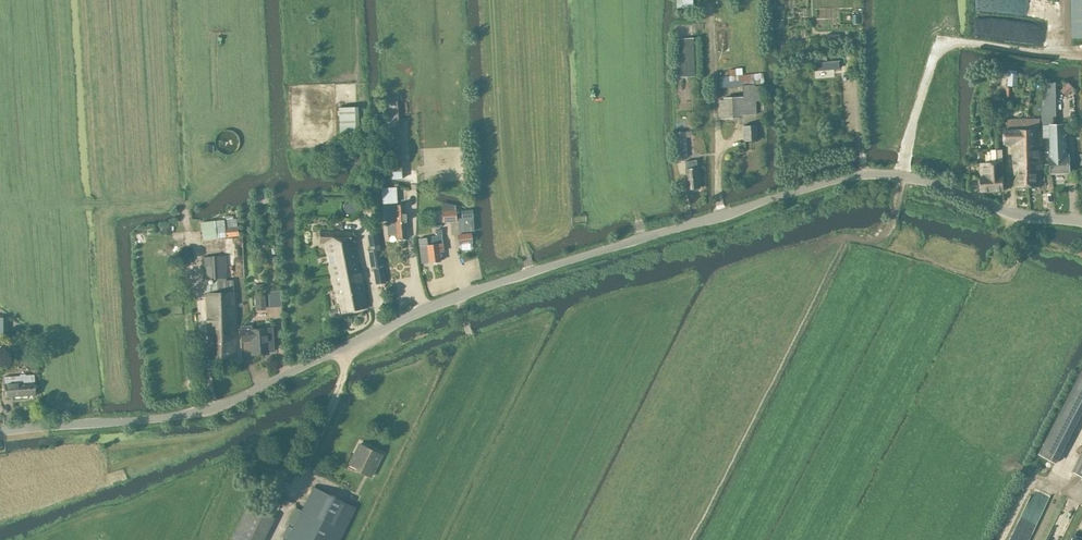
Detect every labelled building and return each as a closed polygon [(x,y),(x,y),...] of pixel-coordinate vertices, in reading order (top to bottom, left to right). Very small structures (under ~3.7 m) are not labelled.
[(693,0),(676,0),(676,8),(693,8),(693,0)] [(1073,38),(1081,37),(1081,0),(1072,0),(1073,38)] [(695,76),(693,38),(674,39),(676,77),(695,76)] [(1008,86),(1018,86),(1018,75),(1009,72),(1008,86)] [(742,86),(755,85),(763,84),(763,73),(719,77),(720,87),(742,86)] [(1044,82),(1043,92),(1045,92),(1056,92),(1056,84),(1056,82),(1047,82),(1044,82)] [(739,115),(756,114),(755,100),(762,100),(762,86),(755,87),(755,85),(742,86),(743,97),(723,98),(723,100),(719,100),(720,119),(739,118),(739,115)] [(1043,100),(1041,116),(1042,125),(1043,125),(1057,125),(1057,116),(1056,105),(1056,99),(1043,100)] [(389,180),(402,179),(397,101),(384,102),(389,180)] [(358,107),(339,107),(340,139),(359,139),(358,107)] [(1066,157),(1065,124),(1057,125),(1043,125),(1043,138),(1051,138),(1051,158),(1050,158),(1051,174),(1070,173),(1070,157),(1066,157)] [(756,125),(742,126),(743,142),(757,141),(756,125)] [(1040,129),(1026,130),(1027,186),(1041,186),(1041,170),(1040,129)] [(1027,186),(1026,130),(1006,130),(1006,144),(1013,143),(1014,187),(1027,186)] [(687,157),(685,131),(674,132),(675,158),(687,157)] [(359,165),(359,142),(336,142),(336,165),(359,165)] [(982,192),(1004,191),(1003,150),(991,150),(992,163),(981,163),(982,192)] [(687,189),(699,188),(696,160),(685,161),(687,189)] [(1044,173),(1046,186),(1053,185),(1051,171),(1044,173)] [(397,203),(396,188),(381,189),(382,204),(397,203)] [(456,221),(455,209),(455,205),(441,202),(441,210),(442,221),(456,221)] [(407,237),(405,205),(405,204),(386,205),(388,234),(396,233),(396,238),(407,237)] [(461,211),(463,231),(474,231),(472,210),(461,211)] [(236,218),(224,220),(226,236),(226,237),(239,236),(238,226),(237,226),(236,218)] [(332,277),(358,270),(350,232),(320,232),(320,242),(325,244),(332,277)] [(459,244),(472,242),(471,233),(458,235),(459,244)] [(376,234),(368,235),(370,250),(379,249),(376,234)] [(439,251),(444,251),(442,235),(436,236),(418,238),(422,263),(441,260),(439,251)] [(370,250),(368,251),(371,268),(373,268),(382,266),(379,249),(370,250)] [(203,280),(227,279),(225,255),(202,256),(203,280)] [(382,266),(373,268),(375,278),(384,277),(382,266)] [(365,307),(358,270),(332,277),(336,297),(339,297),(342,312),(365,307)] [(209,357),(236,356),(235,292),(206,293),(209,357)] [(256,309),(265,308),(264,294),(255,295),(256,309)] [(0,317),(0,334),(10,333),(10,317),(0,317)] [(249,327),(241,327),(242,340),(250,339),(251,355),(268,353),(268,352),(274,352),(273,328),(250,330),(249,327)] [(1039,453),(1054,461),(1081,409),(1081,370),(1039,453)] [(33,375),(3,377),(5,397),(35,395),(33,375)] [(359,444),(350,461),(351,461),(351,460),(359,464),(356,469),(370,476),(381,454),(367,448),(366,449),(359,445),(359,444)] [(1073,471),(1081,476),(1081,454),(1073,471)] [(313,487),(287,539),(339,539),(355,507),(313,487)] [(248,504),(230,539),(260,539),(272,516),(248,504)]
